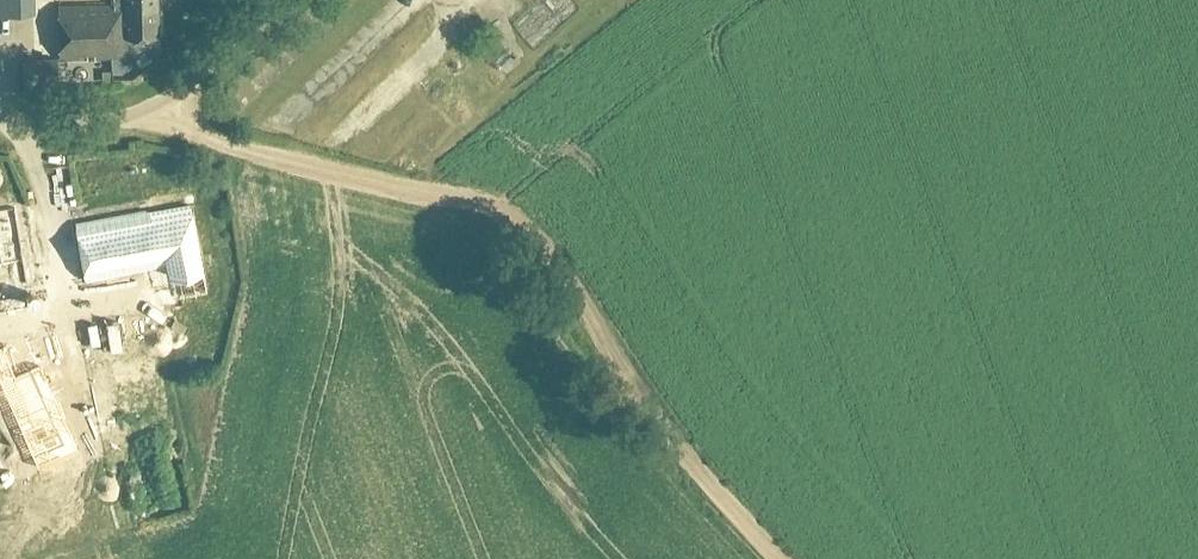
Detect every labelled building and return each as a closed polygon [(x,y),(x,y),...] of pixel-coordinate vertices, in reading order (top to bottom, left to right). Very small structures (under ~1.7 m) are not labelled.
[(158,11),(158,0),(115,0),(115,5),(59,6),(61,59),(127,57),(127,38),(159,37),(158,11)] [(28,60),(23,67),(24,95),(59,94),(58,59),(28,60)] [(145,211),(76,224),(86,281),(167,265),(174,298),(208,292),(191,206),(146,214),(145,211)] [(35,281),(26,237),(11,240),(7,220),(0,222),(0,288),(35,281)] [(154,318),(148,293),(132,297),(137,322),(154,318)] [(135,298),(100,302),(107,360),(122,358),(124,375),(143,373),(135,298)] [(0,350),(0,376),(40,466),(76,450),(27,338),(0,350)]
